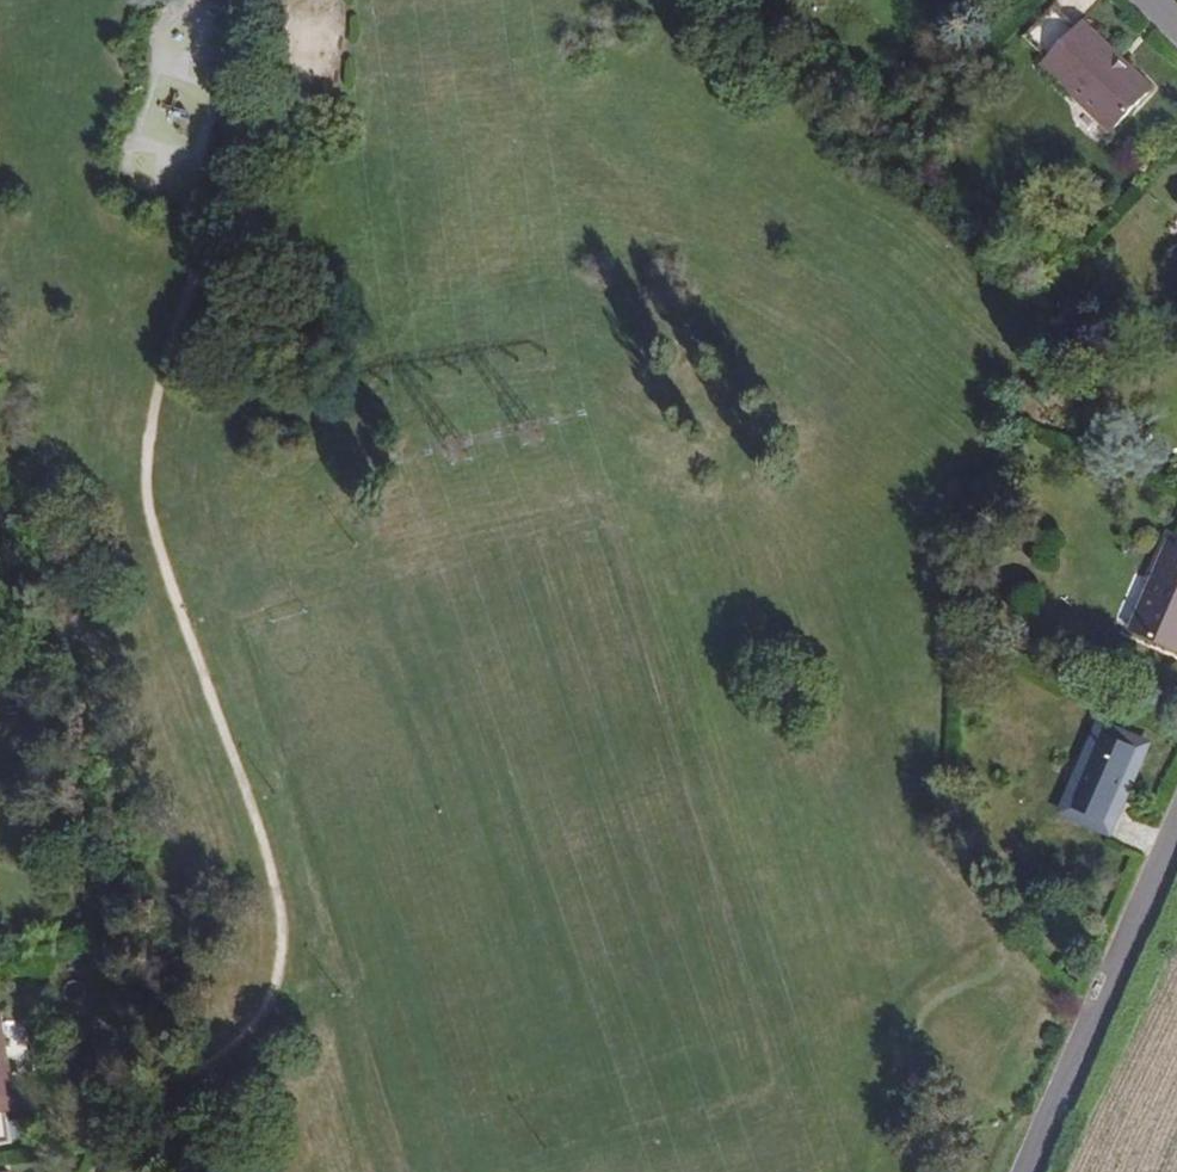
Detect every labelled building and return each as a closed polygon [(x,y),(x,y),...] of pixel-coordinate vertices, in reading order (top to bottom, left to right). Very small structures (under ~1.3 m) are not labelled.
[(1121,70),(1076,28),(1054,7),(1024,36),(1047,58),(1041,65),(1108,130),(1150,88),(1127,65),(1121,70)] [(1083,21),(1076,28),(1121,70),(1127,65),(1083,21)] [(1173,546),(1166,543),(1128,631),(1176,652),(1176,537),(1173,546)] [(1142,746),(1099,727),(1063,811),(1105,829),(1142,746)] [(16,1138),(11,1108),(19,1106),(2,1012),(0,1012),(0,1140),(16,1138)]
